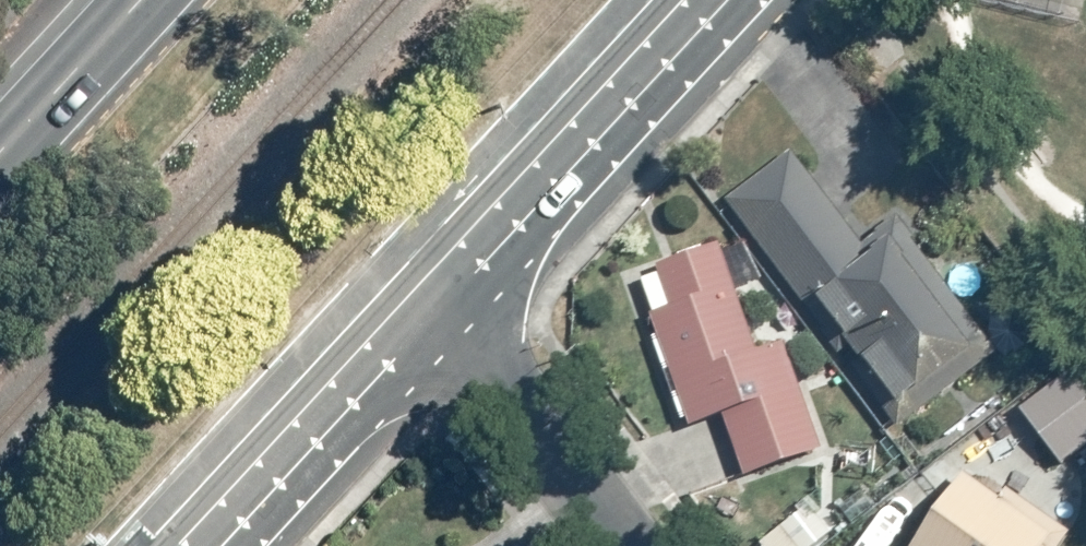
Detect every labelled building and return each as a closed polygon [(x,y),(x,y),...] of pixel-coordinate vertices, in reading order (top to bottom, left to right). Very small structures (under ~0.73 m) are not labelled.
[(1080,24),(1085,0),(976,0),(1080,24)] [(789,158),(729,207),(904,421),(995,347),(892,221),(861,246),(789,158)] [(718,257),(639,287),(687,433),(725,420),(746,484),(827,457),(790,343),(751,356),(718,257)] [(1018,411),(1063,465),(1085,446),(1085,383),(1072,366),(1018,411)] [(914,545),(1064,545),(1072,533),(959,468),(914,545)]
